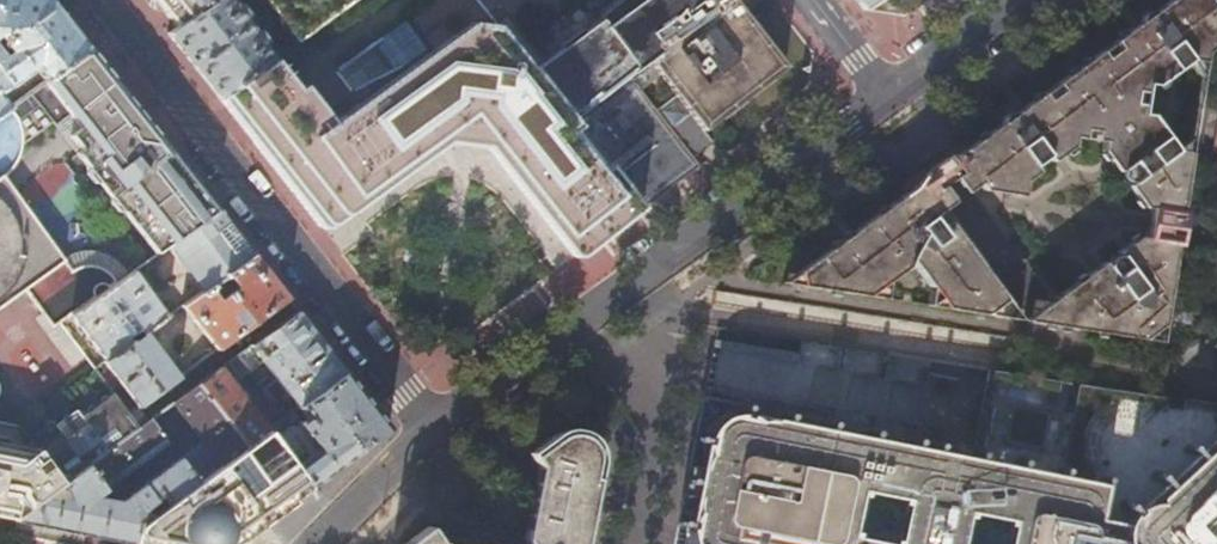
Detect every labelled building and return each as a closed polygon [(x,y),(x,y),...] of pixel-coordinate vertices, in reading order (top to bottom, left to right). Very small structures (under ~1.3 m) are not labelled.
[(91,52),(50,0),(0,0),(0,117),(91,52)] [(164,15),(152,0),(143,0),(146,4),(149,9),(152,12),(156,14),(160,14),(164,15)] [(218,0),(152,0),(164,15),(176,30),(218,0)] [(218,99),(273,59),(264,46),(266,44),(258,32),(254,34),(244,21),(247,18),(239,6),(234,10),(227,0),(218,0),(176,30),(168,36),(200,77),(218,99)] [(317,225),(453,118),(455,122),(457,125),(459,127),(462,129),(466,129),(468,129),(471,128),(474,125),(565,243),(571,240),(572,242),(574,244),(578,245),(584,243),(590,241),(596,239),(602,235),(608,231),(612,227),(616,222),(618,218),(619,218),(620,213),(620,204),(630,197),(572,120),(533,70),(494,25),(472,22),(466,27),(447,3),(447,0),(356,0),(296,43),(273,59),(218,99),(314,222),(317,225)] [(296,43),(356,0),(266,0),(296,43)] [(637,206),(692,165),(690,162),(701,133),(783,71),(731,0),(726,0),(717,7),(596,101),(572,120),(630,197),(637,206)] [(632,41),(685,0),(628,0),(612,13),(632,41)] [(960,171),(955,175),(966,191),(978,181),(983,188),(1022,193),(1024,178),(1038,169),(1036,166),(1049,156),(1051,158),(1074,144),(1075,135),(1083,136),(1085,127),(1097,128),(1096,138),(1104,139),(1103,147),(1145,204),(1153,205),(1148,236),(1139,235),(1118,250),(1124,257),(1118,257),(1114,258),(1110,263),(1110,269),(1104,261),(1025,320),(1162,340),(1192,138),(1179,149),(1155,116),(1146,115),(1150,84),(1160,85),(1192,59),(1203,73),(1207,51),(1216,43),(1216,5),(1213,0),(1168,0),(964,148),(955,150),(946,154),(934,161),(925,168),(920,175),(915,185),(797,272),(799,284),(883,299),(885,280),(907,266),(909,257),(929,286),(928,307),(1021,319),(947,219),(938,225),(930,215),(954,199),(942,184),(935,188),(928,178),(953,161),(960,171)] [(860,19),(884,1),(906,2),(910,0),(845,0),(860,19)] [(533,70),(572,120),(596,101),(579,79),(615,54),(622,56),(635,45),(632,41),(612,13),(611,13),(533,70)] [(218,213),(91,52),(0,117),(0,310),(26,291),(55,330),(61,325),(73,317),(118,285),(115,281),(92,299),(36,222),(26,229),(20,221),(30,214),(25,207),(15,203),(12,200),(17,196),(4,178),(13,169),(19,159),(22,150),(23,142),(53,119),(56,123),(71,113),(91,140),(81,148),(84,151),(80,154),(159,256),(169,248),(218,213)] [(637,206),(641,210),(696,169),(692,165),(637,206)] [(202,294),(253,258),(247,250),(225,222),(218,213),(169,248),(202,294)] [(215,352),(286,300),(268,277),(253,258),(202,294),(183,308),(215,352)] [(118,285),(73,317),(106,362),(144,335),(167,319),(133,274),(118,285)] [(297,408),(344,374),(320,343),(297,313),(251,347),(274,378),(297,408)] [(137,409),(177,380),(144,335),(106,362),(104,364),(137,409)] [(221,370),(244,400),(274,378),(251,347),(221,370)] [(246,446),(267,430),(244,400),(221,370),(197,387),(246,446)] [(310,487),(388,430),(365,400),(344,374),(297,408),(305,418),(290,428),(283,419),(267,430),(310,487)] [(74,531),(133,543),(136,527),(246,446),(197,387),(172,405),(201,443),(127,498),(125,497),(117,504),(94,498),(167,444),(156,428),(160,425),(155,418),(139,430),(64,485),(18,520),(74,531)] [(50,466),(64,485),(139,430),(128,416),(114,396),(79,421),(77,419),(75,418),(74,417),(72,417),(69,418),(67,419),(66,420),(65,421),(64,422),(63,424),(62,426),(63,429),(64,432),(39,451),(50,466)] [(767,433),(762,425),(757,420),(752,417),(746,415),(745,418),(738,416),(739,414),(736,414),(726,416),(717,421),(713,425),(709,430),(707,435),(710,436),(709,444),(705,444),(706,451),(707,458),(709,461),(712,465),(714,468),(708,502),(704,504),(700,506),(697,510),(695,512),(692,516),(691,518),(693,519),(692,526),(689,525),(688,533),(689,540),(691,543),(788,543),(789,543),(795,543),(890,543),(846,536),(855,492),(900,500),(892,543),(955,543),(960,513),(1006,521),(1002,543),(1214,543),(1207,536),(1216,526),(1216,449),(1161,501),(1154,501),(1147,502),(1143,503),(1138,505),(1140,508),(1135,512),(1132,511),(1127,517),(1125,522),(1124,526),(1124,531),(1124,534),(1125,537),(1125,540),(1093,535),(1100,493),(973,467),(971,474),(767,433)] [(529,453),(537,465),(522,540),(528,543),(581,543),(595,477),(589,475),(595,468),(598,460),(598,454),(597,446),(595,440),(590,435),(585,431),(575,428),(566,428),(560,430),(545,440),(529,453)] [(18,520),(64,485),(50,466),(0,456),(0,516),(18,520)] [(440,543),(427,526),(420,531),(403,543),(447,543),(440,543)]
